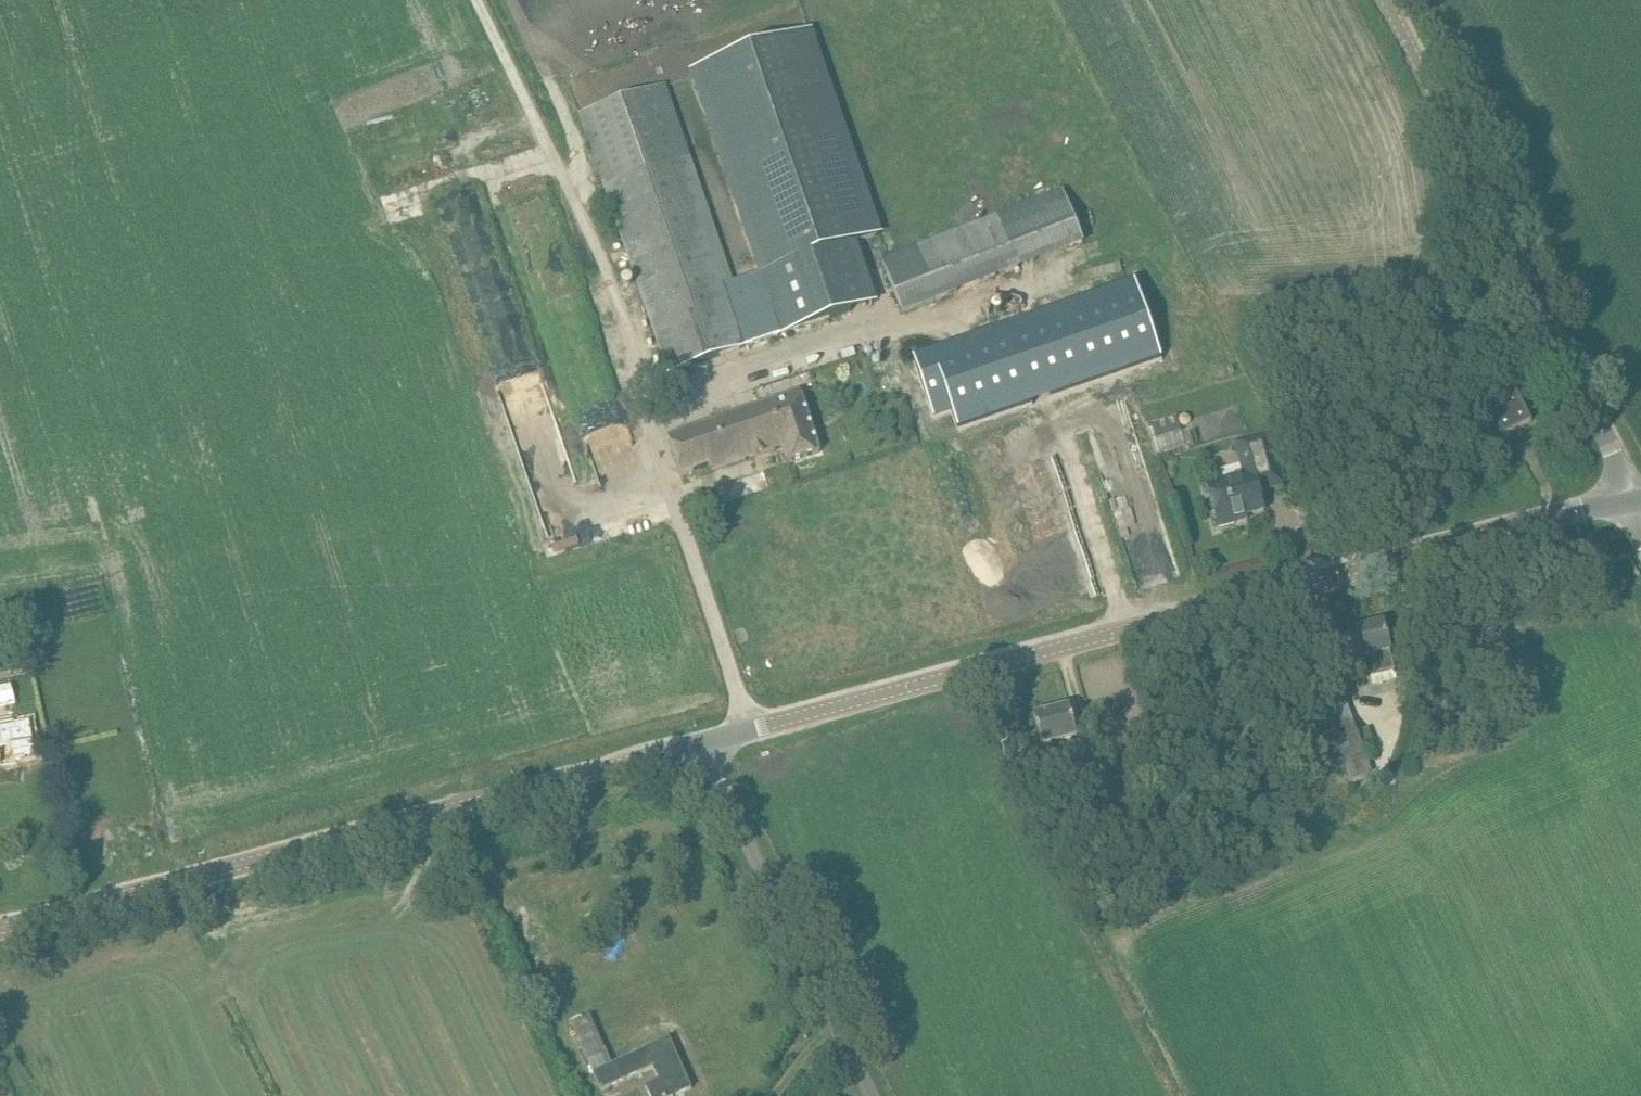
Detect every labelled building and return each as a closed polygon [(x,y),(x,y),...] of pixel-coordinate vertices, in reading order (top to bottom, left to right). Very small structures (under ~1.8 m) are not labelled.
[(665,85),(580,114),(669,373),(754,344),(754,343),(777,335),(777,336),(872,303),(852,244),(877,236),(807,31),(695,69),(765,273),(733,284),(665,85)] [(1062,190),(997,217),(915,250),(914,249),(882,261),(903,313),(912,310),(935,301),(936,302),(1083,242),(1062,190)] [(1048,352),(1109,335),(1098,297),(1038,314),(1048,352)] [(1018,311),(977,324),(990,363),(1030,351),(1018,311)] [(947,326),(863,346),(871,381),(891,377),(895,394),(960,379),(947,326)] [(1488,406),(1502,436),(1532,422),(1517,391),(1488,406)] [(788,463),(820,453),(801,393),(669,438),(681,475),(710,465),(712,471),(782,447),(788,463)] [(1152,422),(1159,448),(1185,441),(1178,415),(1152,422)] [(1208,488),(1213,505),(1218,526),(1220,527),(1235,524),(1236,521),(1236,519),(1264,511),(1260,493),(1284,487),(1279,466),(1270,435),(1235,446),(1245,477),(1208,488)] [(1384,625),(1349,633),(1355,654),(1362,681),(1371,679),(1395,673),(1396,673),(1389,646),(1384,625)] [(1319,713),(1326,732),(1301,742),(1314,774),(1345,762),(1357,792),(1377,785),(1372,772),(1373,772),(1353,721),(1350,722),(1343,704),(1319,713)] [(1078,738),(1075,727),(1070,707),(1035,716),(1043,747),(1046,746),(1049,759),(1062,755),(1059,743),(1078,738)] [(3,760),(3,762),(19,759),(19,756),(38,751),(30,718),(15,721),(15,718),(0,722),(0,760),(3,760)] [(592,1072),(601,1093),(653,1070),(658,1081),(645,1087),(649,1095),(676,1095),(692,1089),(669,1038),(649,1047),(606,1066),(592,1072)]
